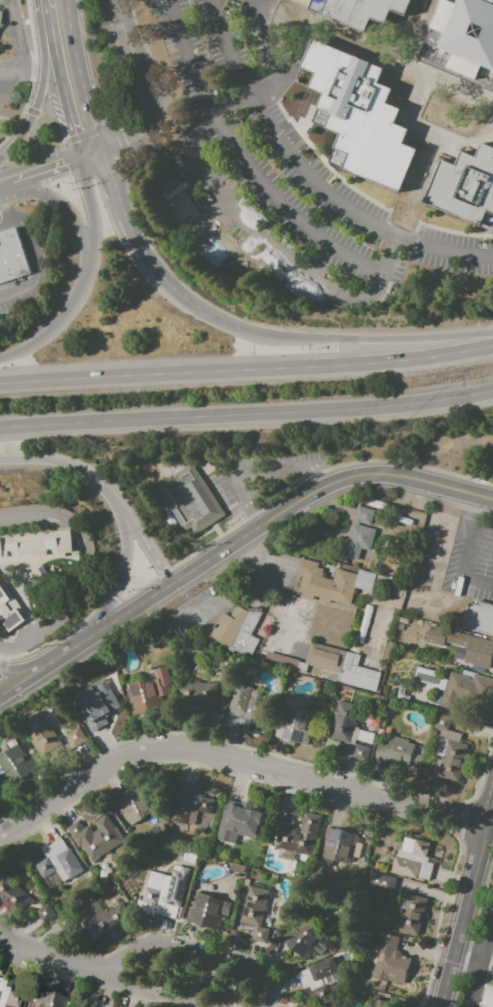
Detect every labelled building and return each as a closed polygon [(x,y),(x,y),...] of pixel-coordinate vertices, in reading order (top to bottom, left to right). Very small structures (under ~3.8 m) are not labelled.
[(310,11),(368,34),(373,21),(385,26),(391,10),(407,17),(414,0),(314,0),(310,11)] [(492,87),(492,85),(492,0),(444,0),(426,41),(441,47),(434,61),(492,87)] [(313,39),(386,69),(380,83),(394,89),(388,102),(403,108),(396,123),(410,129),(404,143),(418,149),(401,191),(329,161),(334,148),(320,142),(326,129),(312,123),(318,109),(303,103),(309,88),(295,82),(313,39)] [(482,143),(492,147),(492,230),(424,202),(441,160),(456,166),(462,151),(476,157),(482,143)] [(32,274),(17,227),(0,232),(0,284),(32,274)] [(153,485),(186,539),(225,515),(192,463),(176,473),(177,474),(168,479),(167,476),(153,485)] [(367,505),(369,499),(394,506),(392,512),(367,505)] [(357,506),(375,510),(371,526),(361,523),(360,525),(376,529),(370,551),(361,549),(357,561),(341,557),(346,538),(348,539),(353,523),(354,523),(354,520),(353,520),(357,506)] [(0,538),(0,537),(70,529),(73,552),(65,553),(65,557),(0,564),(0,538)] [(298,592),(302,576),(298,575),(302,558),(319,563),(317,568),(323,569),(321,577),(333,580),(336,569),(357,574),(354,586),(352,595),(330,589),(327,601),(314,598),(313,601),(300,598),(301,592),(298,592)] [(325,577),(328,564),(335,565),(331,579),(325,577)] [(354,586),(357,574),(358,569),(376,574),(376,575),(389,578),(389,576),(407,581),(403,598),(388,594),(391,584),(375,580),(372,591),(354,586)] [(9,632),(0,620),(0,579),(28,618),(9,632)] [(475,600),(492,605),(492,636),(462,627),(469,602),(474,604),(475,600)] [(210,636),(222,612),(230,616),(237,603),(260,614),(249,634),(258,639),(249,657),(234,649),(233,652),(209,640),(210,637),(210,636)] [(431,624),(492,641),(492,662),(491,662),(489,669),(464,662),(468,648),(445,642),(443,647),(426,643),(431,624)] [(339,683),(341,676),(326,673),(325,675),(310,671),(309,676),(277,668),(280,655),(299,660),(299,661),(305,662),(310,642),(361,655),(358,666),(381,672),(376,692),(339,683)] [(133,716),(128,694),(127,695),(125,689),(127,689),(126,685),(144,680),(144,683),(158,679),(155,668),(166,665),(173,693),(161,696),(163,705),(151,708),(152,711),(133,716)] [(417,667),(437,672),(436,677),(447,680),(444,690),(433,687),(432,694),(424,692),(426,684),(414,680),(417,667)] [(463,670),(492,678),(492,697),(477,692),(474,702),(459,698),(456,710),(441,705),(445,691),(446,691),(451,672),(462,675),(463,670)] [(193,682),(191,703),(216,704),(218,683),(193,682)] [(229,709),(235,683),(251,687),(251,689),(258,690),(257,692),(261,693),(259,701),(258,701),(257,704),(264,706),(260,721),(251,719),(250,721),(245,719),(243,725),(233,723),(233,721),(228,719),(230,709),(229,709)] [(92,688),(99,700),(112,692),(120,706),(109,712),(114,721),(94,733),(86,720),(82,723),(68,700),(85,690),(86,692),(92,688)] [(330,738),(339,701),(360,706),(356,722),(358,722),(357,727),(359,728),(355,743),(370,747),(366,762),(343,756),(346,742),(330,738)] [(275,737),(282,706),(300,711),(301,708),(313,711),(309,726),(311,726),(306,745),(295,742),(294,745),(283,743),(284,739),(275,737)] [(43,763),(28,739),(31,737),(25,728),(33,723),(30,718),(41,711),(64,749),(72,745),(65,734),(78,726),(87,740),(63,754),(62,752),(43,763)] [(433,775),(437,759),(442,760),(443,756),(434,754),(441,729),(435,728),(439,713),(452,717),(449,730),(462,734),(460,743),(467,745),(463,762),(465,763),(460,782),(433,775)] [(375,759),(381,736),(392,739),(393,737),(409,741),(409,743),(426,748),(421,766),(410,763),(409,767),(375,759)] [(3,772),(0,774),(0,757),(5,754),(4,753),(10,749),(6,743),(13,738),(23,753),(24,752),(28,757),(35,753),(43,764),(28,774),(29,775),(12,786),(3,772)] [(172,821),(180,783),(198,787),(196,793),(201,794),(201,796),(215,799),(212,814),(197,811),(194,824),(187,823),(187,824),(172,821)] [(131,825),(118,798),(123,795),(123,794),(132,789),(133,790),(140,786),(154,813),(131,825)] [(217,838),(227,800),(241,803),(242,800),(251,803),(250,808),(260,811),(260,812),(264,813),(261,825),(259,825),(256,838),(238,834),(236,843),(217,838)] [(291,823),(277,819),(281,805),(295,809),(291,823)] [(274,846),(280,826),(301,832),(306,812),(321,816),(310,856),(296,852),(293,861),(277,856),(279,848),(274,846)] [(67,828),(79,820),(84,828),(89,825),(94,832),(99,829),(94,822),(107,814),(110,818),(116,814),(130,837),(102,855),(99,857),(99,858),(98,860),(97,861),(95,862),(92,861),(82,846),(79,848),(67,828)] [(50,821),(55,818),(66,834),(61,837),(50,821)] [(327,827),(336,829),(336,828),(347,831),(347,832),(359,835),(355,849),(353,848),(349,862),(337,859),(336,861),(332,860),(331,866),(323,864),(325,858),(321,857),(325,842),(323,842),(327,827)] [(62,838),(67,834),(74,845),(69,848),(62,838)] [(391,872),(395,856),(397,857),(399,849),(401,850),(404,837),(415,840),(416,839),(430,843),(427,857),(429,857),(427,862),(434,864),(429,880),(417,877),(417,879),(391,872)] [(84,870),(70,879),(69,878),(49,891),(42,879),(44,877),(36,865),(47,859),(45,856),(51,853),(47,847),(61,838),(68,849),(70,848),(84,870)] [(174,869),(189,873),(181,907),(179,907),(176,919),(160,914),(161,909),(156,908),(157,905),(143,901),(147,886),(160,890),(164,877),(172,879),(174,869)] [(397,878),(393,893),(366,886),(370,871),(397,878)] [(17,914),(0,898),(0,878),(4,874),(18,887),(19,887),(32,899),(17,914)] [(241,922),(247,899),(254,901),(257,887),(270,890),(266,906),(268,906),(267,911),(265,911),(261,927),(270,929),(266,943),(252,939),(256,926),(241,922)] [(188,921),(191,907),(193,908),(194,902),(196,902),(198,892),(215,896),(214,898),(232,903),(229,917),(222,915),(219,928),(188,921)] [(398,930),(404,909),(398,908),(402,892),(428,899),(419,935),(398,930)] [(100,940),(98,937),(93,940),(82,922),(95,915),(90,905),(98,901),(103,910),(107,908),(108,910),(122,902),(133,921),(100,940)] [(37,911),(49,904),(57,916),(45,924),(37,911)] [(281,938),(289,928),(294,932),(305,918),(317,928),(315,930),(319,933),(317,935),(318,936),(302,956),(297,951),(296,953),(287,945),(288,944),(281,938)] [(380,932),(400,937),(397,950),(401,951),(403,954),(402,956),(404,956),(408,957),(411,958),(407,974),(406,977),(405,978),(402,981),(399,982),(396,982),(388,980),(388,981),(372,977),(376,960),(383,962),(385,953),(376,951),(380,932)] [(303,989),(297,973),(309,968),(309,966),(333,957),(341,979),(328,985),(333,998),(313,1006),(308,992),(312,991),(310,987),(303,989)] [(21,994),(18,1006),(0,1006),(0,978),(6,980),(4,987),(9,988),(8,990),(21,994)] [(488,985),(492,986),(492,1006),(482,1006),(483,1004),(482,1004),(486,989),(487,989),(488,985)] [(67,997),(65,1006),(33,1006),(34,1004),(33,1003),(36,989),(48,992),(49,991),(59,994),(58,995),(67,997)] [(396,1004),(395,1006),(368,1006),(367,1006),(370,997),(373,998),(374,995),(380,997),(379,1000),(396,1004)]
